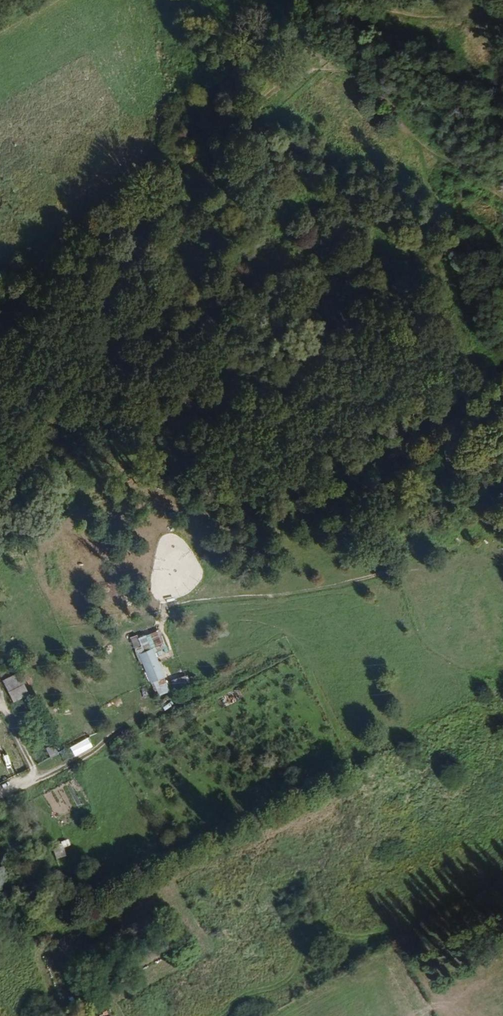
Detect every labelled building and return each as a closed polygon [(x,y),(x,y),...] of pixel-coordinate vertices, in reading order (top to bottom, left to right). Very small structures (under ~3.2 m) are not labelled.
[(112,584),(96,585),(97,597),(113,596),(112,584)] [(151,649),(137,654),(150,682),(163,677),(151,649)] [(12,673),(0,680),(0,686),(8,702),(23,694),(12,673)] [(49,758),(58,754),(53,744),(45,748),(49,758)] [(54,847),(54,859),(64,859),(63,846),(54,847)]
